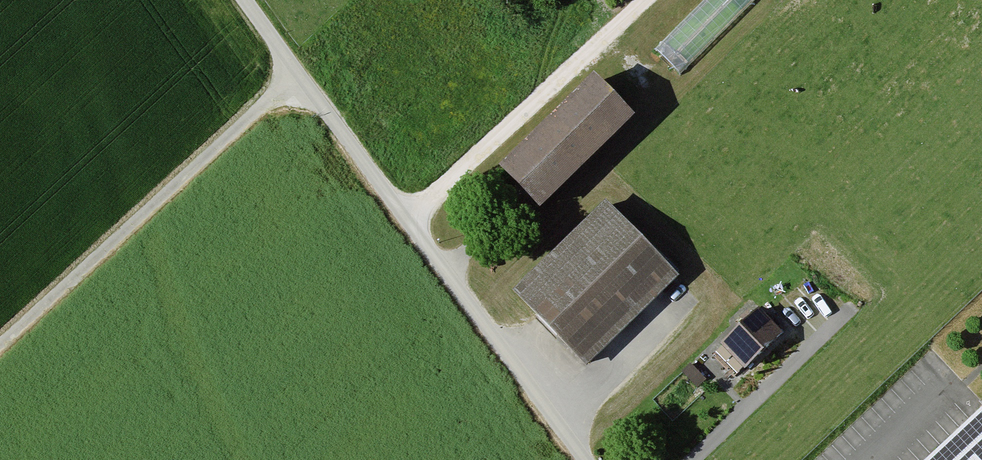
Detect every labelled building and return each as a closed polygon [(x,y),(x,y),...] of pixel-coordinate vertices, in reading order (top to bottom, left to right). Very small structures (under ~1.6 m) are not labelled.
[(682,69),(748,0),(701,0),(657,46),(682,69)] [(645,118),(604,75),(509,166),(551,209),(645,118)] [(687,278),(611,198),(517,288),(594,367),(687,278)] [(757,302),(722,338),(747,363),(782,328),(757,302)] [(953,459),(981,459),(981,433),(953,459)]
